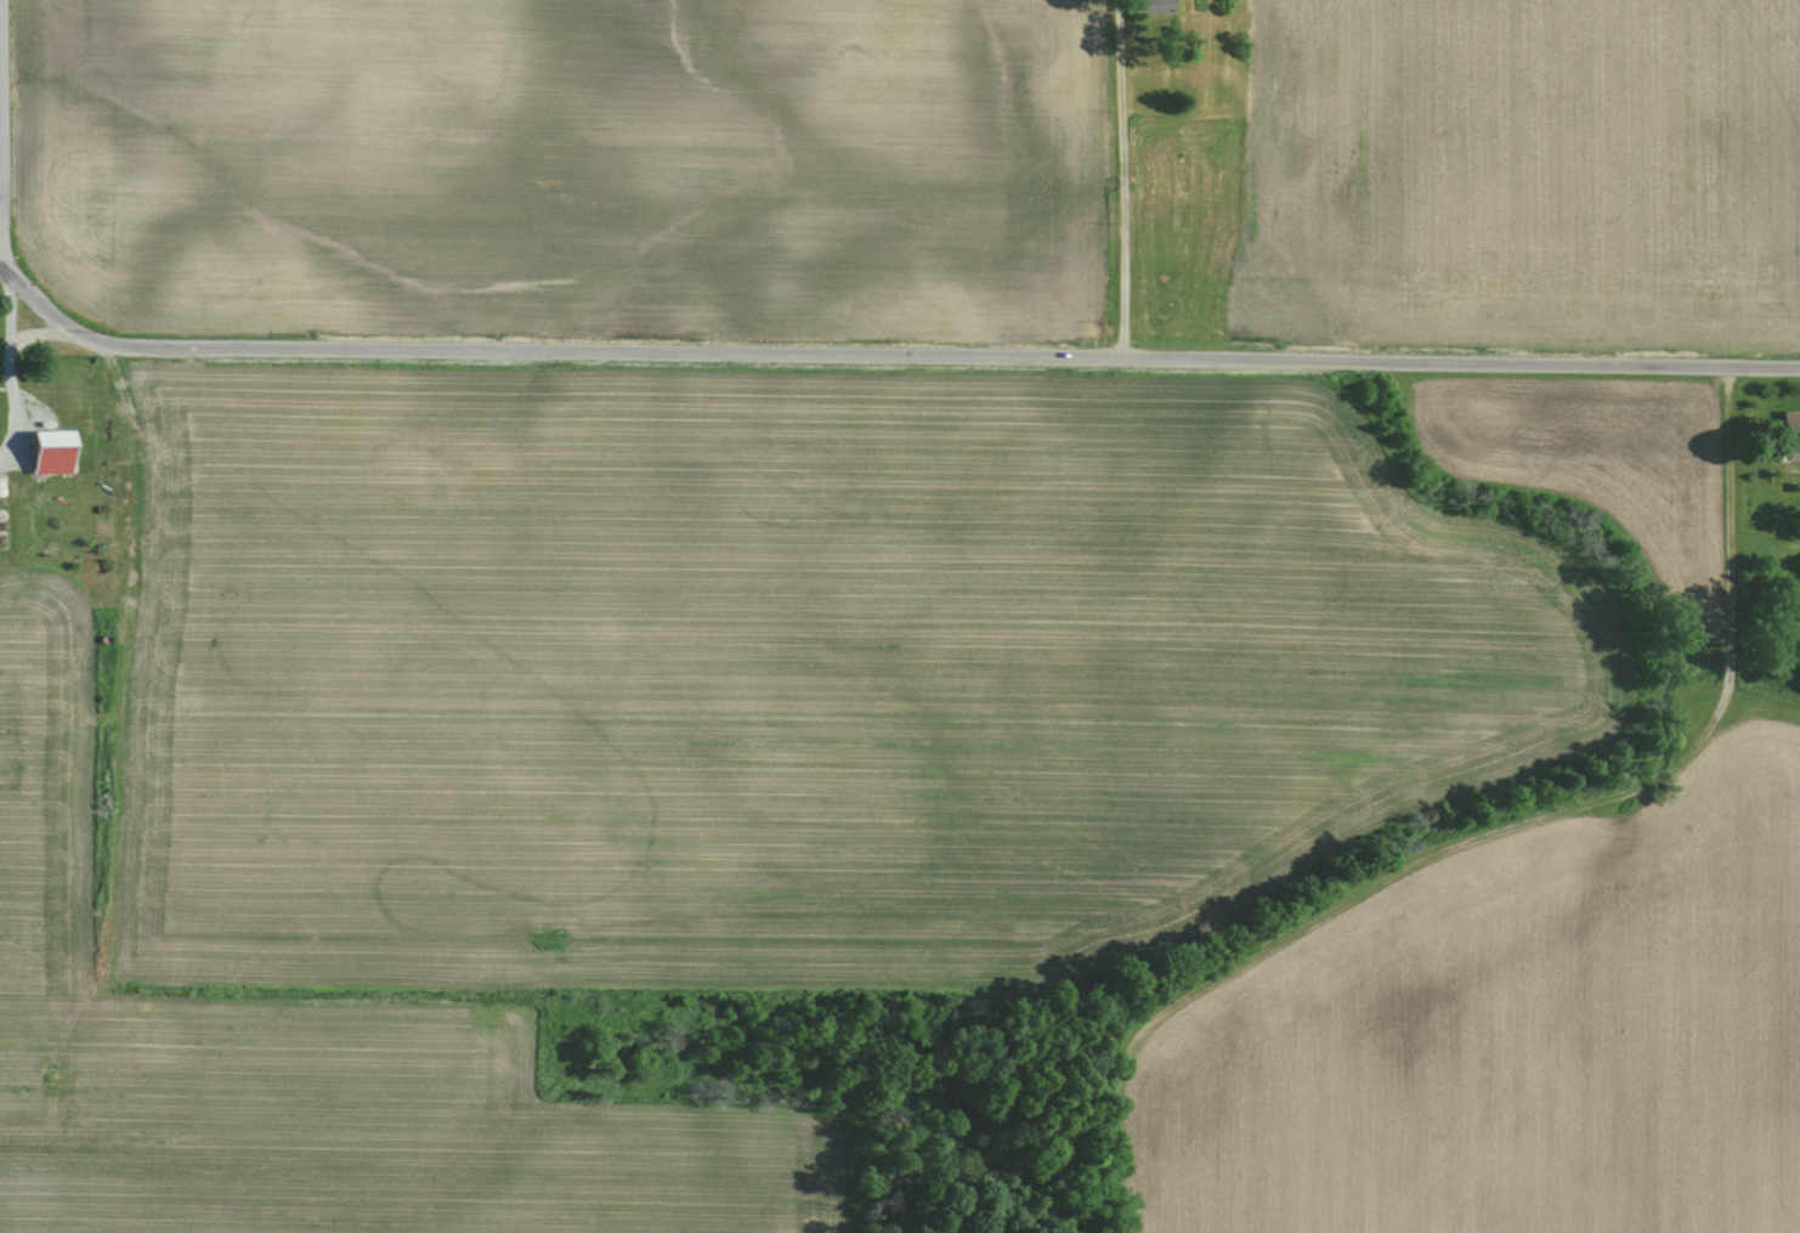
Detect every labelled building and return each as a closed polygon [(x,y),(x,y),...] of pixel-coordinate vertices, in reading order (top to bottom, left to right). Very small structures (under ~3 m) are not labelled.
[(1135,12),(1175,12),(1175,0),(1135,0),(1135,12)] [(1786,412),(1786,450),(1799,450),(1799,412),(1786,412)] [(36,431),(36,473),(76,473),(76,431),(36,431)] [(0,477),(0,510),(10,510),(10,477),(0,477)]
